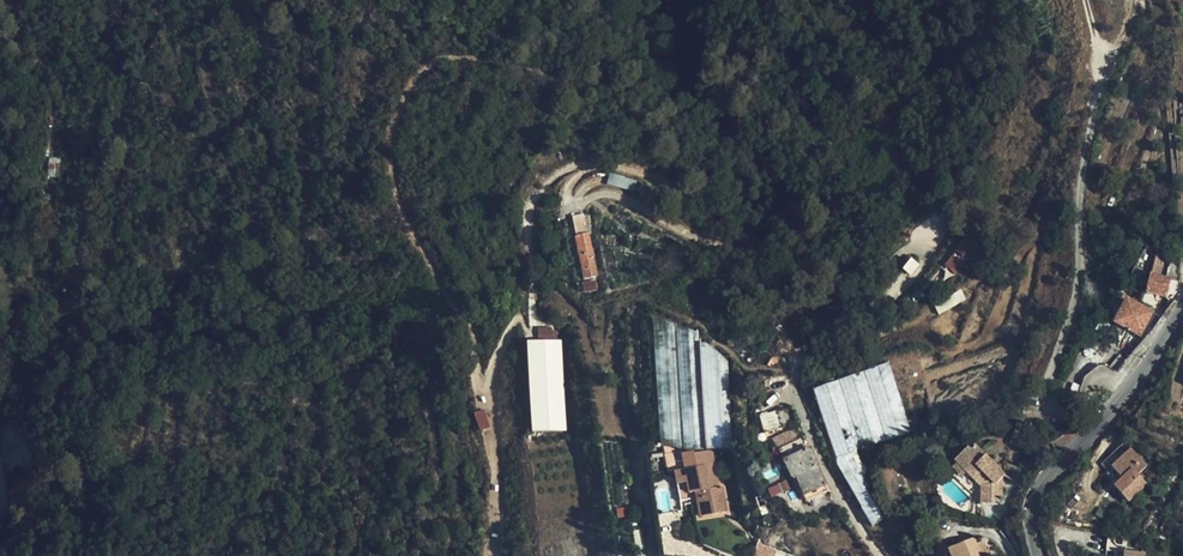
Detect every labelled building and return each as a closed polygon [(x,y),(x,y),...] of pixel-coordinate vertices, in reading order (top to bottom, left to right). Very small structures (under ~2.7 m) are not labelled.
[(619,185),(620,174),(607,171),(605,182),(619,185)] [(596,277),(583,217),(570,219),(583,280),(596,277)] [(955,273),(979,248),(968,237),(944,262),(955,273)] [(1156,254),(1151,276),(1147,294),(1165,298),(1169,280),(1159,277),(1164,256),(1156,254)] [(939,312),(966,299),(962,291),(935,304),(939,312)] [(1140,337),(1152,313),(1130,302),(1117,325),(1140,337)] [(540,520),(545,555),(588,555),(583,520),(564,399),(552,319),(524,324),(525,330),(518,332),(521,351),(514,352),(522,404),(540,520)] [(682,449),(676,327),(653,321),(661,445),(682,449)] [(706,448),(701,343),(699,334),(676,327),(682,449),(706,448)] [(701,343),(706,448),(731,447),(726,359),(701,343)] [(863,374),(885,441),(910,433),(888,365),(863,374)] [(837,382),(858,450),(885,441),(863,374),(837,382)] [(837,382),(812,389),(834,457),(858,450),(837,382)] [(776,411),(759,416),(764,430),(780,425),(776,411)] [(793,476),(803,496),(824,485),(814,466),(817,465),(803,437),(776,450),(790,478),(793,476)] [(1140,474),(1149,464),(1130,446),(1111,467),(1122,476),(1113,486),(1130,502),(1148,482),(1140,474)] [(963,452),(953,463),(964,472),(982,487),(983,502),(999,502),(999,493),(1001,493),(1000,478),(1005,474),(971,447),(965,454),(963,452)] [(740,468),(749,466),(747,452),(738,452),(740,468)] [(846,457),(834,464),(875,532),(887,525),(846,457)] [(695,501),(698,511),(710,508),(712,515),(727,511),(721,492),(712,463),(671,475),(679,505),(695,501)] [(964,472),(953,463),(949,469),(959,477),(964,472)] [(769,496),(791,489),(788,481),(767,488),(769,496)] [(824,485),(803,496),(806,502),(827,492),(824,485)] [(765,507),(762,497),(755,499),(758,509),(765,507)] [(710,508),(698,511),(700,519),(712,515),(710,508)] [(980,554),(982,553),(976,538),(969,540),(967,536),(943,546),(947,555),(981,555),(980,554)] [(1119,537),(1102,536),(1101,551),(1116,553),(1118,553),(1119,537)]
